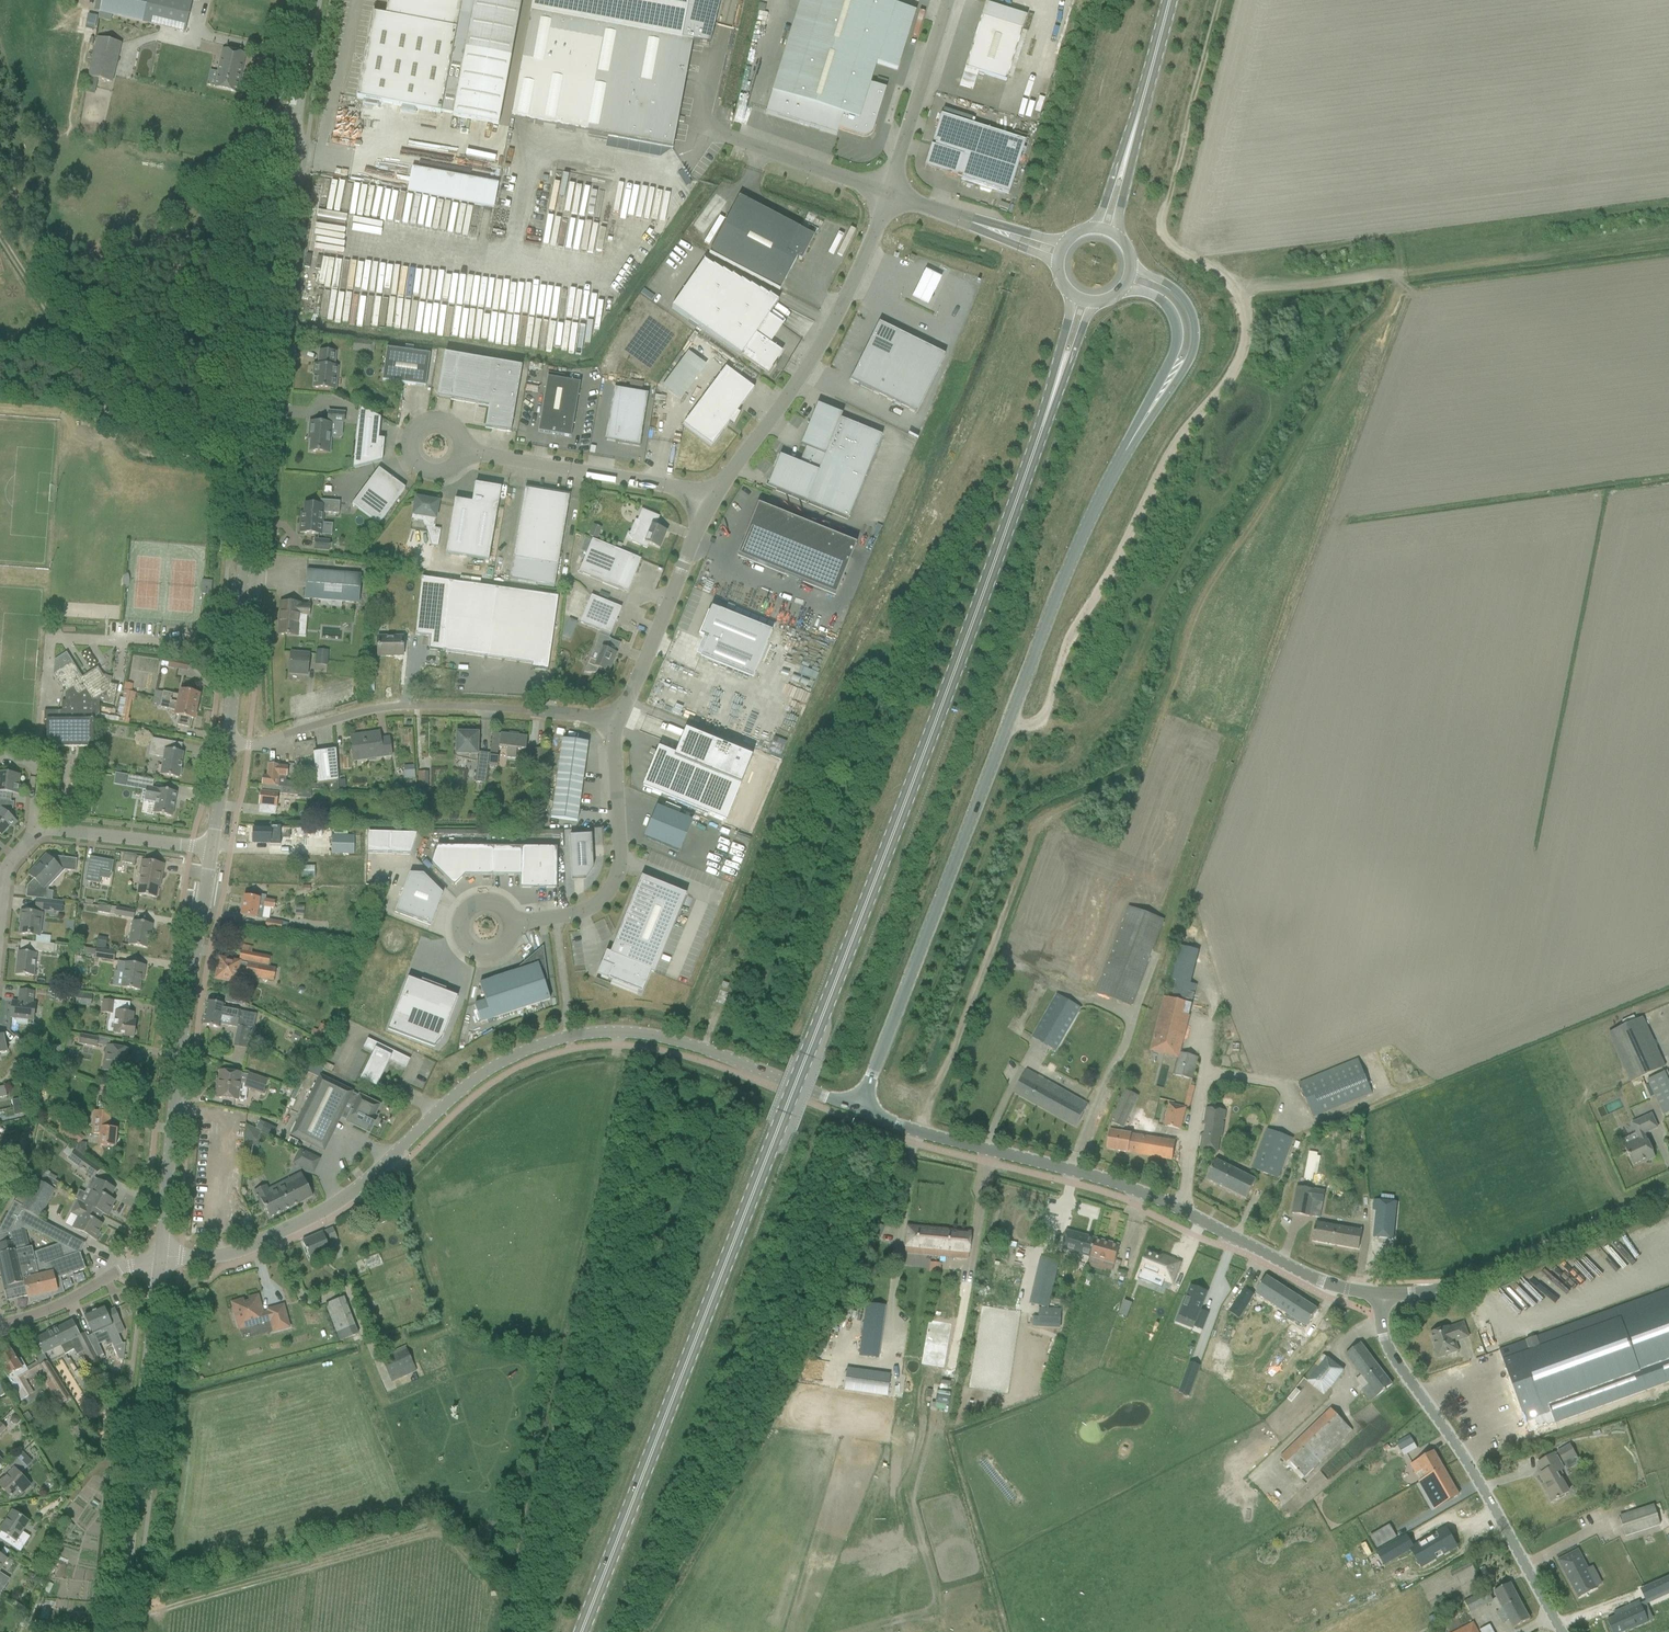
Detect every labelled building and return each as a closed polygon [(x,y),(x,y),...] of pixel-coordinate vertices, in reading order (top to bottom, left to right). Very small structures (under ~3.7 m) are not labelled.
[(99,12),(111,15),(141,22),(174,30),(185,32),(192,0),(102,0),(101,6),(99,12)] [(356,99),(367,101),(440,114),(441,113),(453,115),(452,117),(498,125),(501,110),(510,58),(521,0),(388,0),(385,17),(372,14),(356,99)] [(530,12),(531,13),(531,12),(677,39),(681,40),(688,0),(532,0),(530,12)] [(681,40),(692,42),(692,43),(709,46),(721,0),(688,0),(681,40)] [(765,114),(836,136),(838,130),(857,136),(858,134),(864,136),(865,132),(867,133),(868,129),(866,129),(868,124),(874,126),(876,118),(879,105),(880,106),(886,89),(869,84),(876,64),(897,70),(915,12),(875,0),(801,0),(765,114)] [(960,81),(959,87),(971,91),(973,85),(977,72),(1006,82),(1022,30),(1026,17),(985,4),(980,17),(960,81)] [(531,13),(511,120),(672,151),(692,43),(692,42),(681,40),(677,39),(531,12),(531,13)] [(88,15),(87,27),(97,28),(98,16),(88,15)] [(98,39),(89,77),(98,80),(112,83),(119,53),(107,50),(109,42),(98,39)] [(219,73),(215,88),(224,90),(235,92),(238,76),(239,76),(244,55),(223,50),(220,61),(221,61),(219,71),(219,73)] [(928,162),(930,167),(945,172),(944,174),(956,178),(957,175),(961,177),(961,180),(1008,195),(1025,142),(941,115),(932,142),(935,143),(934,147),(931,146),(927,158),(929,159),(928,162)] [(412,168),(407,192),(493,208),(498,184),(412,168)] [(364,210),(363,217),(416,227),(422,197),(369,187),(346,183),(341,213),(356,216),(357,209),(364,210)] [(814,237),(738,197),(709,254),(779,291),(796,258),(801,261),(814,237)] [(430,199),(425,229),(441,232),(446,201),(430,199)] [(712,267),(704,262),(671,308),(689,321),(687,324),(696,329),(698,327),(740,356),(742,354),(744,355),(742,357),(749,362),(753,365),(768,376),(773,368),(771,366),(780,352),(767,342),(768,340),(769,341),(780,325),(768,316),(778,302),(769,296),(768,297),(759,291),(759,292),(750,286),(749,287),(741,281),(740,282),(731,276),(731,277),(722,271),(721,272),(713,266),(712,267)] [(913,294),(929,301),(942,274),(926,266),(913,294)] [(945,356),(879,324),(850,381),(916,414),(945,356)] [(430,355),(386,349),(382,381),(425,387),(430,355)] [(312,388),(332,390),(334,378),(337,378),(338,367),(334,367),(336,353),(319,351),(318,365),(315,365),(312,388)] [(665,390),(685,402),(707,363),(687,351),(665,390)] [(458,356),(450,400),(464,403),(468,403),(488,407),(485,425),(485,428),(504,431),(510,433),(522,367),(472,358),(458,356)] [(754,389),(725,368),(683,425),(711,446),(728,423),(733,427),(739,414),(737,412),(754,389)] [(565,376),(547,373),(537,432),(571,438),(580,383),(564,380),(565,376)] [(618,444),(618,443),(639,447),(640,439),(641,439),(640,438),(641,434),(648,395),(613,389),(607,428),(604,441),(618,443),(617,444),(618,444)] [(765,487),(847,520),(881,436),(840,419),(841,416),(817,407),(802,444),(803,445),(803,444),(806,446),(799,464),(780,456),(781,455),(780,454),(767,486),(766,486),(765,487)] [(380,419),(359,408),(352,469),(382,461),(384,440),(378,439),(380,419)] [(344,413),(328,412),(328,422),(329,422),(328,424),(309,423),(308,434),(310,435),(309,452),(327,453),(329,429),(338,430),(338,423),(343,423),(344,413)] [(405,488),(378,469),(352,505),(378,524),(405,488)] [(476,485),(475,485),(473,496),(471,503),(454,500),(445,554),(488,561),(497,508),(501,489),(492,487),(491,487),(491,488),(481,486),(480,489),(476,488),(476,485)] [(512,559),(509,581),(554,588),(557,566),(569,497),(524,490),(512,559)] [(415,499),(413,515),(412,522),(412,523),(413,516),(425,517),(427,523),(434,524),(433,526),(434,526),(438,502),(427,501),(428,498),(419,497),(419,495),(418,495),(418,496),(416,496),(416,499),(415,499)] [(303,521),(301,521),(300,533),(319,535),(319,523),(322,524),(323,513),(339,514),(340,502),(320,500),(320,505),(304,504),(303,521)] [(757,506),(737,557),(835,596),(856,545),(757,506)] [(639,521),(630,542),(646,549),(648,545),(659,549),(666,532),(655,527),(659,517),(641,509),(637,520),(639,521)] [(440,530),(425,527),(431,546),(437,547),(440,530)] [(586,553),(578,573),(617,589),(627,593),(641,560),(631,556),(592,540),(591,541),(585,538),(580,550),(586,553)] [(329,541),(315,540),(314,550),(328,551),(329,541)] [(304,599),(315,600),(330,601),(341,602),(359,604),(361,575),(306,571),(304,599)] [(421,578),(415,635),(431,637),(429,650),(441,651),(448,582),(421,578)] [(203,595),(213,594),(213,580),(203,580),(203,595)] [(448,582),(441,651),(532,664),(531,669),(547,671),(558,597),(448,582)] [(591,596),(580,623),(610,635),(621,608),(591,596)] [(281,603),(278,635),(289,636),(297,636),(299,615),(307,616),(309,616),(310,605),(300,604),(292,604),(281,603)] [(711,608),(699,636),(703,637),(707,639),(700,656),(753,677),(771,632),(711,608)] [(569,620),(566,626),(572,628),(575,627),(577,623),(569,620)] [(588,663),(584,673),(596,673),(598,669),(608,674),(616,654),(606,650),(610,639),(609,638),(599,634),(596,643),(592,652),(599,655),(596,663),(589,660),(588,663)] [(403,637),(377,637),(377,657),(403,657),(403,637)] [(316,650),(315,665),(327,666),(328,651),(316,650)] [(46,721),(46,737),(46,747),(94,747),(94,736),(93,719),(99,719),(99,701),(100,698),(103,699),(103,702),(113,705),(118,686),(110,684),(111,677),(102,674),(98,668),(82,678),(66,653),(55,661),(53,674),(65,693),(66,693),(65,693),(73,688),(78,696),(78,701),(61,701),(62,711),(44,711),(44,721),(46,721)] [(309,654),(290,653),(289,674),(307,675),(309,654)] [(162,657),(160,666),(188,672),(189,663),(162,657)] [(124,690),(132,692),(133,684),(125,683),(124,690)] [(155,691),(153,698),(162,700),(196,707),(199,695),(180,691),(179,696),(155,691)] [(126,718),(129,700),(136,701),(137,694),(123,692),(117,724),(128,726),(129,719),(126,718)] [(153,698),(152,705),(176,710),(175,715),(178,716),(176,725),(188,728),(190,719),(194,719),(196,707),(162,700),(153,698)] [(643,787),(727,821),(752,758),(686,731),(675,758),(658,751),(643,787)] [(351,739),(352,750),(353,759),(362,758),(362,760),(391,756),(389,738),(380,739),(379,732),(370,734),(370,737),(351,739)] [(456,732),(455,755),(456,755),(456,754),(468,755),(467,760),(466,760),(466,761),(477,763),(478,736),(477,736),(458,733),(456,732)] [(492,734),(488,766),(497,767),(498,757),(497,756),(498,749),(499,747),(507,748),(506,758),(516,759),(516,750),(525,751),(527,738),(518,736),(518,734),(509,733),(508,735),(492,734)] [(773,734),(767,750),(781,756),(788,740),(773,734)] [(149,752),(149,755),(163,758),(160,775),(168,776),(179,778),(183,753),(169,750),(170,742),(159,740),(152,738),(149,752)] [(562,739),(559,755),(586,759),(588,743),(562,739)] [(299,786),(300,789),(309,790),(339,792),(336,749),(316,752),(314,741),(294,744),(296,758),(313,756),(316,784),(299,786)] [(535,749),(533,765),(542,766),(544,750),(535,749)] [(559,755),(557,771),(583,774),(586,759),(559,755)] [(263,777),(262,785),(263,785),(284,788),(293,789),(293,788),(294,782),(286,782),(286,778),(287,768),(268,765),(267,777),(263,777)] [(403,766),(404,779),(415,778),(414,765),(403,766)] [(477,766),(474,782),(485,784),(487,767),(477,766)] [(557,771),(555,787),(581,790),(583,774),(557,771)] [(11,802),(12,793),(18,794),(19,791),(17,790),(19,775),(0,773),(0,801),(11,802)] [(140,777),(128,775),(126,784),(138,787),(140,777)] [(261,792),(259,805),(264,806),(263,814),(274,815),(275,815),(278,794),(297,796),(298,795),(298,788),(293,788),(293,789),(284,788),(263,785),(262,792),(261,792)] [(146,787),(146,788),(144,797),(156,799),(153,814),(172,817),(176,792),(158,789),(146,787)] [(555,787),(553,802),(579,806),(581,790),(555,787)] [(1,836),(14,821),(11,817),(12,809),(13,809),(14,802),(11,802),(0,801),(0,834),(1,836)] [(579,806),(553,802),(551,818),(577,822),(579,806)] [(644,838),(679,852),(691,822),(656,808),(644,838)] [(270,829),(264,829),(253,829),(253,843),(270,844),(271,836),(280,837),(289,838),(289,834),(303,834),(303,828),(270,827),(270,829)] [(368,833),(367,854),(410,856),(416,835),(368,833)] [(591,835),(569,836),(571,880),(585,879),(592,868),(591,835)] [(331,836),(331,853),(353,854),(360,854),(360,836),(354,836),(331,836)] [(492,875),(492,848),(437,847),(431,864),(453,886),(465,875),(492,875)] [(520,848),(492,848),(492,875),(520,876),(520,848)] [(538,888),(538,848),(520,848),(520,876),(520,888),(538,888)] [(556,889),(556,848),(538,848),(538,888),(556,889)] [(26,897),(37,899),(46,900),(47,891),(46,891),(47,887),(46,886),(60,870),(62,872),(64,870),(75,871),(75,870),(77,859),(54,856),(51,860),(46,855),(38,864),(39,865),(29,875),(33,879),(27,886),(26,897)] [(123,855),(122,862),(135,865),(136,857),(123,855)] [(89,860),(85,882),(99,884),(102,870),(110,872),(110,874),(111,874),(113,861),(94,858),(93,863),(89,862),(89,860)] [(142,861),(140,870),(142,870),(137,894),(156,898),(159,881),(160,882),(163,865),(142,861)] [(301,878),(314,879),(314,866),(301,866),(301,878)] [(442,894),(424,875),(409,875),(395,913),(429,926),(442,894)] [(600,977),(611,981),(610,984),(637,995),(638,992),(641,994),(650,971),(654,973),(686,895),(641,877),(610,954),(606,952),(601,964),(605,966),(600,977)] [(241,916),(252,917),(255,918),(255,919),(262,920),(264,907),(273,909),(275,901),(265,899),(266,896),(259,895),(258,899),(244,897),(241,916)] [(36,899),(35,909),(62,912),(63,903),(36,899)] [(98,912),(109,915),(111,908),(99,905),(98,912)] [(1129,907),(1096,993),(1131,1006),(1164,920),(1129,907)] [(116,908),(115,915),(133,919),(135,911),(116,908)] [(20,934),(31,935),(39,936),(41,914),(21,911),(20,915),(22,915),(20,934)] [(266,920),(265,929),(281,931),(288,932),(289,924),(282,923),(266,920)] [(128,945),(136,947),(147,948),(148,940),(150,940),(152,924),(132,921),(128,945)] [(98,940),(97,950),(108,951),(109,941),(98,940)] [(35,942),(34,951),(53,954),(54,945),(35,942)] [(1176,981),(1172,999),(1163,996),(1149,1051),(1158,1053),(1178,1058),(1173,1074),(1192,1080),(1198,1057),(1179,1053),(1197,985),(1191,984),(1199,951),(1180,946),(1172,980),(1176,981)] [(479,984),(485,1002),(474,1005),(480,1023),(550,1000),(544,982),(547,981),(543,947),(517,968),(518,971),(479,984)] [(83,955),(95,957),(94,958),(114,961),(115,953),(108,951),(97,950),(85,948),(83,955)] [(241,951),(240,960),(268,966),(270,957),(241,951)] [(15,975),(25,976),(25,975),(33,976),(36,954),(18,952),(15,975)] [(216,979),(226,981),(235,983),(237,973),(274,981),(276,969),(220,958),(216,979)] [(123,973),(123,977),(121,988),(140,991),(142,977),(144,977),(146,966),(125,962),(125,963),(118,962),(116,972),(123,973)] [(407,977),(387,1030),(434,1047),(442,1039),(458,997),(407,977)] [(70,991),(79,992),(80,981),(71,980),(70,991)] [(12,1001),(10,1018),(33,1020),(35,1004),(32,1004),(33,992),(19,990),(18,1002),(12,1001)] [(56,1001),(65,1002),(66,993),(58,991),(56,1001)] [(76,1005),(91,1007),(92,995),(77,994),(76,1005)] [(1032,1037),(1056,1051),(1081,1008),(1057,994),(1032,1037)] [(226,995),(224,1003),(241,1006),(243,999),(226,995)] [(102,1000),(101,1013),(116,1014),(114,1034),(123,1035),(123,1036),(134,1038),(135,1026),(132,1026),(133,1013),(126,1012),(126,1011),(117,1010),(118,1002),(102,1000)] [(207,1002),(205,1013),(238,1020),(237,1025),(254,1028),(256,1015),(223,1009),(224,1005),(207,1002)] [(238,1020),(205,1013),(202,1025),(220,1029),(220,1025),(237,1028),(237,1025),(238,1020)] [(1665,1067),(1643,1018),(1608,1034),(1631,1083),(1665,1067)] [(237,1025),(237,1028),(234,1043),(253,1046),(256,1028),(254,1028),(237,1025)] [(315,1037),(324,1041),(329,1028),(320,1025),(315,1037)] [(80,1034),(79,1044),(96,1048),(98,1038),(80,1034)] [(16,1037),(11,1043),(28,1057),(29,1047),(16,1037)] [(410,1060),(367,1039),(363,1048),(373,1053),(360,1080),(376,1088),(389,1061),(405,1069),(410,1060)] [(50,1046),(49,1055),(60,1059),(62,1047),(50,1046)] [(102,1071),(115,1073),(126,1075),(128,1061),(126,1061),(128,1050),(107,1046),(102,1071)] [(1313,1117),(1371,1093),(1357,1059),(1299,1083),(1313,1117)] [(1026,1070),(1019,1083),(1014,1093),(1076,1127),(1088,1105),(1053,1085),(1026,1070)] [(216,1098),(227,1099),(238,1101),(240,1083),(245,1084),(243,1088),(263,1095),(268,1080),(248,1073),(248,1074),(241,1074),(241,1073),(219,1071),(218,1087),(216,1087),(215,1095),(217,1095),(216,1098)] [(1664,1072),(1648,1080),(1664,1115),(1668,1112),(1668,1082),(1664,1072)] [(295,1127),(291,1135),(323,1151),(340,1117),(347,1121),(346,1122),(361,1129),(366,1131),(373,1117),(380,1105),(379,1104),(379,1105),(359,1095),(359,1096),(352,1093),(352,1092),(341,1087),(320,1076),(295,1127)] [(1110,1131),(1109,1138),(1107,1149),(1172,1160),(1175,1142),(1132,1135),(1123,1133),(1123,1128),(1124,1128),(1139,1096),(1125,1090),(1110,1122),(1112,1123),(1111,1131),(1110,1131)] [(12,1107),(14,1116),(22,1114),(23,1105),(12,1107)] [(1172,1105),(1167,1127),(1179,1129),(1184,1108),(1172,1105)] [(1200,1151),(1218,1153),(1221,1137),(1223,1137),(1226,1111),(1206,1108),(1203,1126),(1205,1126),(1204,1134),(1202,1133),(1200,1151)] [(94,1112),(93,1123),(92,1134),(100,1135),(99,1145),(115,1147),(117,1130),(109,1129),(110,1113),(94,1112)] [(53,1113),(45,1123),(76,1146),(85,1137),(53,1113)] [(1625,1148),(1628,1155),(1633,1165),(1645,1160),(1646,1162),(1655,1157),(1646,1138),(1644,1134),(1657,1128),(1651,1114),(1632,1123),(1638,1136),(1640,1141),(1625,1148)] [(259,1120),(255,1128),(260,1131),(260,1133),(261,1133),(271,1138),(272,1139),(277,1129),(264,1123),(259,1120)] [(260,1133),(246,1126),(245,1141),(256,1142),(261,1133),(260,1133)] [(1267,1130),(1252,1169),(1278,1178),(1293,1139),(1267,1130)] [(68,1146),(63,1153),(70,1158),(75,1152),(68,1146)] [(300,1150),(293,1163),(303,1168),(310,1154),(300,1150)] [(70,1158),(69,1160),(93,1179),(100,1170),(75,1152),(70,1158)] [(1313,1180),(1318,1153),(1309,1152),(1305,1178),(1313,1180)] [(1316,1170),(1324,1171),(1325,1163),(1329,1163),(1330,1156),(1318,1154),(1316,1170)] [(1216,1160),(1212,1170),(1207,1179),(1246,1200),(1256,1180),(1216,1160)] [(37,1164),(34,1170),(48,1177),(50,1173),(45,1170),(45,1169),(37,1164)] [(20,1192),(14,1202),(21,1206),(20,1209),(39,1219),(54,1190),(59,1183),(55,1181),(48,1177),(34,1170),(30,1168),(28,1167),(28,1176),(22,1189),(20,1192)] [(1316,1172),(1314,1178),(1329,1184),(1331,1178),(1316,1172)] [(285,1181),(288,1186),(258,1201),(263,1211),(265,1210),(269,1218),(312,1196),(303,1178),(300,1173),(285,1181)] [(97,1180),(85,1205),(102,1213),(108,1217),(109,1214),(108,1213),(114,1201),(109,1199),(114,1189),(105,1184),(97,1180)] [(1297,1187),(1292,1214),(1309,1217),(1312,1200),(1323,1202),(1325,1192),(1297,1187)] [(1377,1215),(1374,1237),(1394,1240),(1399,1203),(1376,1200),(1374,1215),(1377,1215)] [(76,1205),(71,1214),(72,1214),(79,1217),(73,1228),(89,1237),(95,1240),(97,1237),(96,1236),(102,1225),(97,1222),(102,1213),(85,1205),(78,1201),(76,1205)] [(1,1276),(5,1292),(7,1301),(28,1296),(16,1250),(28,1248),(24,1229),(31,1232),(33,1230),(58,1243),(80,1254),(85,1243),(76,1238),(39,1219),(20,1209),(21,1206),(14,1202),(0,1230),(0,1270),(1,1276)] [(1315,1225),(1312,1241),(1359,1249),(1360,1239),(1362,1230),(1316,1222),(1315,1225)] [(302,1241),(306,1251),(310,1261),(331,1253),(327,1243),(337,1239),(333,1228),(302,1241)] [(936,1257),(937,1250),(938,1231),(938,1230),(907,1228),(905,1247),(922,1249),(921,1255),(936,1257)] [(937,1250),(953,1252),(952,1258),(968,1260),(970,1233),(938,1230),(938,1231),(937,1250)] [(1066,1231),(1063,1241),(1061,1248),(1090,1257),(1095,1238),(1066,1231)] [(1095,1238),(1090,1257),(1106,1262),(1114,1265),(1117,1255),(1120,1245),(1095,1238)] [(28,1248),(16,1250),(24,1281),(28,1296),(28,1298),(57,1292),(54,1280),(66,1276),(67,1279),(71,1278),(74,1277),(73,1274),(85,1269),(80,1254),(58,1243),(34,1252),(32,1247),(28,1248)] [(1141,1267),(1137,1276),(1138,1276),(1138,1275),(1151,1281),(1154,1275),(1171,1283),(1181,1262),(1163,1254),(1162,1256),(1148,1250),(1140,1267),(1141,1267)] [(1029,1279),(1034,1280),(1029,1304),(1049,1308),(1060,1262),(1040,1257),(1037,1271),(1031,1270),(1029,1279)] [(930,1272),(941,1272),(942,1262),(930,1262),(930,1272)] [(1256,1293),(1252,1299),(1270,1311),(1273,1306),(1293,1319),(1290,1324),(1295,1327),(1303,1332),(1311,1319),(1317,1310),(1290,1293),(1266,1277),(1260,1286),(1256,1293)] [(1185,1298),(1178,1316),(1195,1322),(1193,1326),(1195,1327),(1202,1330),(1209,1313),(1201,1310),(1198,1309),(1201,1304),(1203,1305),(1208,1292),(1190,1285),(1186,1297),(1184,1297),(1185,1298)] [(1244,1289),(1229,1312),(1239,1318),(1254,1295),(1244,1289)] [(1500,1350),(1530,1433),(1668,1383),(1668,1289),(1500,1350)] [(262,1315),(257,1296),(248,1299),(249,1301),(244,1303),(243,1300),(232,1303),(237,1323),(256,1318),(257,1324),(264,1322),(264,1321),(270,1320),(274,1332),(288,1328),(283,1306),(268,1310),(269,1313),(262,1315)] [(340,1341),(358,1334),(343,1298),(326,1304),(340,1341)] [(866,1303),(861,1338),(859,1356),(877,1358),(880,1341),(884,1306),(866,1303)] [(103,1307),(95,1311),(100,1321),(97,1322),(101,1331),(102,1334),(107,1331),(107,1332),(108,1335),(112,1344),(113,1347),(122,1343),(114,1325),(120,1323),(114,1309),(106,1313),(103,1307)] [(1034,1327),(1046,1327),(1060,1328),(1061,1309),(1049,1308),(1039,1307),(1038,1317),(1035,1316),(1034,1327)] [(1127,1318),(1129,1311),(1122,1307),(1119,1315),(1127,1318)] [(95,1311),(84,1316),(89,1326),(93,1335),(97,1345),(105,1342),(107,1346),(112,1344),(108,1335),(107,1332),(107,1331),(102,1334),(101,1331),(97,1322),(100,1321),(95,1311)] [(71,1322),(52,1331),(60,1346),(60,1345),(65,1355),(73,1350),(77,1356),(78,1355),(84,1352),(91,1366),(100,1361),(98,1358),(94,1350),(87,1337),(85,1333),(79,1336),(76,1332),(71,1322)] [(1449,1327),(1430,1334),(1437,1352),(1439,1351),(1441,1357),(1459,1351),(1458,1351),(1457,1351),(1454,1343),(1470,1337),(1464,1322),(1456,1325),(1449,1328),(1449,1327)] [(52,1331),(36,1340),(41,1350),(43,1354),(60,1346),(52,1331)] [(122,1343),(113,1347),(113,1348),(119,1360),(122,1360),(124,1343),(122,1343)] [(1392,1385),(1361,1344),(1345,1355),(1368,1385),(1361,1390),(1370,1402),(1392,1385)] [(98,1348),(94,1350),(98,1358),(103,1355),(100,1347),(98,1348)] [(379,1356),(386,1373),(407,1365),(399,1347),(379,1356)] [(0,1358),(0,1362),(4,1368),(5,1370),(3,1371),(7,1378),(8,1378),(16,1391),(18,1395),(21,1400),(28,1396),(24,1391),(22,1387),(17,1378),(28,1371),(25,1366),(21,1359),(18,1361),(11,1351),(0,1358)] [(43,1354),(34,1359),(36,1363),(49,1385),(48,1386),(52,1392),(53,1391),(61,1404),(70,1399),(59,1380),(43,1354)] [(1323,1355),(1303,1379),(1324,1395),(1331,1386),(1343,1371),(1323,1355)] [(890,1374),(847,1367),(843,1391),(887,1397),(890,1374)] [(80,1370),(74,1374),(85,1392),(92,1388),(80,1370)] [(1331,1409),(1280,1458),(1302,1480),(1352,1431),(1331,1409)] [(11,1418),(10,1421),(13,1424),(16,1424),(19,1422),(19,1419),(17,1416),(13,1416),(11,1418)] [(1416,1448),(1411,1438),(1398,1445),(1395,1447),(1400,1455),(1402,1453),(1403,1456),(1416,1448)] [(1564,1462),(1576,1456),(1570,1445),(1558,1452),(1564,1462)] [(1433,1451),(1410,1464),(1416,1474),(1422,1470),(1426,1477),(1426,1478),(1443,1468),(1433,1451)] [(1555,1454),(1538,1463),(1544,1473),(1540,1475),(1549,1491),(1547,1492),(1552,1501),(1568,1492),(1559,1476),(1563,1474),(1561,1470),(1557,1473),(1554,1467),(1560,1464),(1555,1454)] [(9,1464),(2,1472),(6,1477),(0,1483),(0,1486),(11,1498),(19,1490),(22,1493),(30,1485),(18,1473),(25,1467),(17,1457),(9,1464)] [(1420,1481),(1419,1482),(1419,1483),(1421,1482),(1429,1497),(1433,1495),(1439,1506),(1448,1502),(1446,1499),(1449,1497),(1451,1500),(1459,1495),(1443,1468),(1426,1478),(1426,1477),(1420,1481)] [(1654,1504),(1619,1516),(1626,1537),(1661,1525),(1654,1504)] [(16,1550),(20,1552),(27,1541),(30,1537),(22,1532),(28,1522),(13,1512),(0,1531),(10,1538),(7,1544),(16,1550)] [(1447,1529),(1420,1545),(1430,1563),(1457,1547),(1447,1529)] [(1384,1530),(1370,1537),(1377,1549),(1390,1541),(1384,1530)] [(1406,1537),(1377,1553),(1384,1565),(1412,1549),(1406,1537)] [(0,1554),(0,1555),(4,1558),(9,1551),(4,1548),(0,1554)] [(1578,1551),(1558,1561),(1578,1598),(1597,1588),(1597,1587),(1596,1587),(1587,1569),(1578,1551)] [(34,1553),(30,1559),(36,1563),(40,1557),(34,1553)] [(1434,1568),(1439,1581),(1451,1576),(1447,1564),(1434,1568)] [(1652,1584),(1657,1596),(1668,1591),(1668,1576),(1652,1584)] [(48,1582),(43,1592),(49,1594),(53,1585),(48,1582)] [(1530,1619),(1510,1583),(1494,1592),(1513,1628),(1530,1619)] [(1469,1612),(1493,1600),(1488,1590),(1464,1601),(1469,1612)] [(1607,1620),(1612,1631),(1624,1631),(1628,1630),(1641,1624),(1636,1614),(1643,1611),(1640,1604),(1639,1601),(1620,1610),(1621,1614),(1615,1616),(1607,1620)] [(1435,1614),(1429,1617),(1432,1625),(1438,1622),(1435,1614)] [(1473,1621),(1452,1631),(1478,1631),(1473,1621)]
